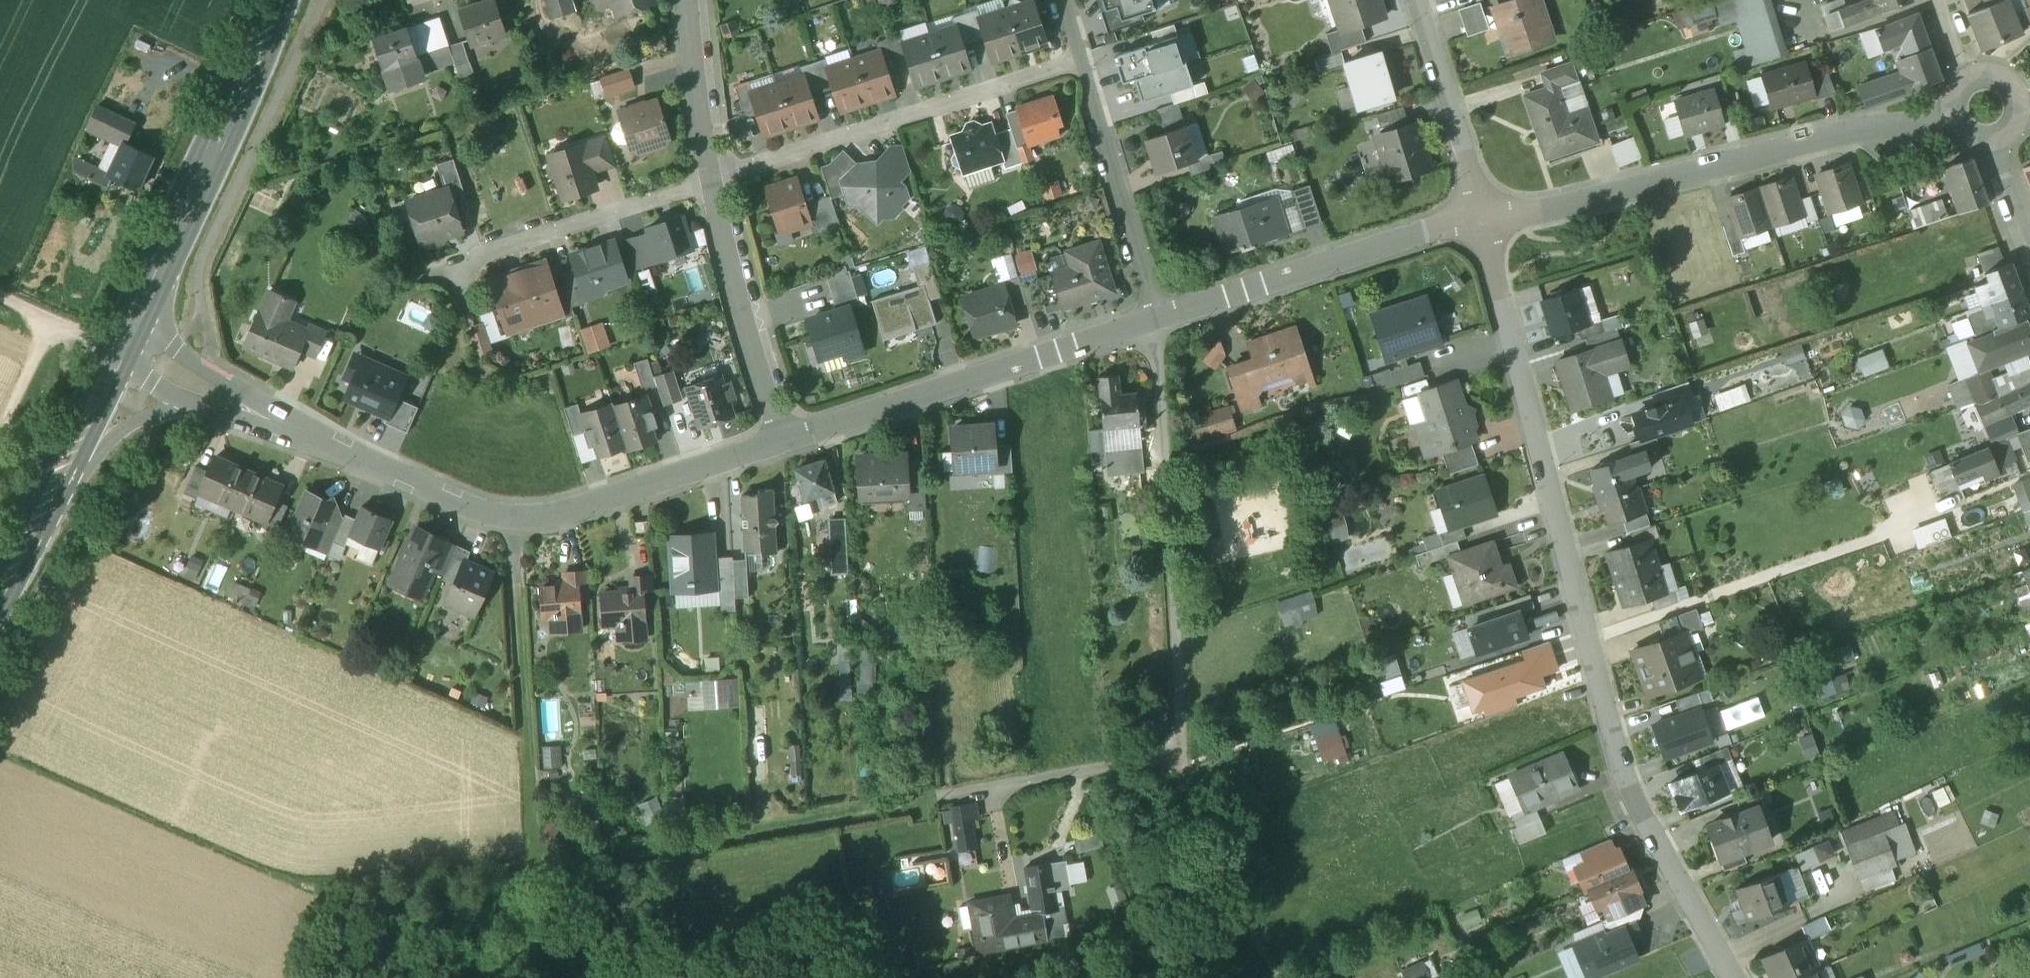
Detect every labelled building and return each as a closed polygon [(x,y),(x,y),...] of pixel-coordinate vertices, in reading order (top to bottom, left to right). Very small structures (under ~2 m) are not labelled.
[(439,12),(456,9),(454,0),(438,0),(439,12)] [(459,12),(470,46),(507,34),(496,0),(494,0),(459,12)] [(576,11),(573,0),(546,0),(551,17),(576,11)] [(598,8),(623,0),(596,0),(598,8)] [(631,10),(654,3),(653,0),(627,0),(631,10)] [(976,6),(977,10),(980,19),(1006,11),(1002,0),(993,0),(976,6)] [(1111,3),(1117,6),(1122,20),(1128,18),(1133,21),(1138,19),(1141,14),(1159,8),(1156,0),(1110,0),(1111,3)] [(1341,5),(1336,15),(1341,29),(1342,31),(1360,25),(1384,18),(1378,0),(1340,0),(1341,5)] [(1496,8),(1506,38),(1505,39),(1510,54),(1551,41),(1538,0),(1519,0),(1496,8)] [(1762,0),(1732,0),(1753,66),(1780,57),(1762,0)] [(1822,5),(1824,12),(1843,7),(1841,0),(1838,0),(1822,5)] [(1838,11),(1843,26),(1883,12),(1878,0),(1869,0),(1838,11)] [(1883,12),(1913,1),(1912,0),(1878,0),(1883,12)] [(1968,14),(1983,49),(2003,40),(2002,39),(2019,32),(2020,32),(2013,17),(2006,0),(2002,0),(1987,6),(1968,14)] [(1480,1),(1458,8),(1467,35),(1489,28),(1480,1)] [(1032,2),(1006,11),(1019,53),(1046,44),(1032,2)] [(2016,14),(2017,16),(2013,17),(2020,32),(2019,32),(2020,33),(2029,25),(2029,4),(2016,14)] [(977,10),(964,14),(973,41),(985,37),(979,20),(980,19),(977,10)] [(980,19),(979,20),(985,37),(992,62),(1019,53),(1006,11),(980,19)] [(1838,11),(1825,17),(1830,27),(1843,26),(1838,11)] [(964,14),(952,18),(955,28),(956,27),(962,45),(973,41),(964,14)] [(1919,15),(1878,30),(1884,48),(1903,42),(1908,57),(1900,59),(1906,75),(1892,80),(1898,96),(1942,80),(1919,15)] [(440,18),(428,22),(435,42),(446,38),(440,18)] [(428,22),(408,28),(418,57),(437,50),(435,42),(428,22)] [(1151,32),(1155,42),(1177,35),(1173,25),(1151,32)] [(1341,29),(1325,34),(1332,53),(1366,43),(1360,25),(1342,31),(1341,29)] [(955,28),(930,36),(943,78),(970,69),(962,45),(956,27),(955,28)] [(408,28),(373,40),(383,70),(418,58),(418,57),(408,28)] [(901,35),(888,39),(897,66),(909,62),(903,45),(904,44),(901,35)] [(1135,80),(1186,63),(1177,35),(1155,42),(1118,55),(1121,63),(1116,65),(1122,84),(1135,80)] [(904,44),(903,45),(909,62),(916,86),(943,78),(930,36),(904,44)] [(446,38),(435,42),(437,50),(418,57),(418,58),(423,72),(454,61),(449,46),(446,38)] [(888,39),(876,43),(879,52),(880,52),(886,69),(897,66),(888,39)] [(463,42),(449,46),(454,61),(456,67),(470,63),(463,42)] [(879,52),(853,61),(867,102),(894,94),(886,69),(880,52),(879,52)] [(1379,54),(1345,64),(1358,108),(1392,98),(1379,54)] [(418,58),(383,70),(389,86),(424,75),(423,72),(418,58)] [(825,60),(812,63),(821,90),(832,86),(827,69),(828,69),(825,60)] [(828,69),(827,69),(832,86),(840,111),(867,102),(853,61),(828,69)] [(1805,62),(1761,75),(1771,109),(1815,96),(1810,78),(1805,62)] [(812,63),(800,67),(803,77),(804,77),(809,94),(821,90),(812,63)] [(1186,63),(1135,80),(1142,102),(1170,93),(1193,85),(1186,63)] [(1571,63),(1542,73),(1547,88),(1575,79),(1575,80),(1576,80),(1571,63)] [(627,69),(601,77),(607,95),(633,87),(627,69)] [(1828,72),(1810,78),(1815,96),(1816,100),(1836,94),(1828,72)] [(803,77),(777,85),(791,127),(817,118),(809,94),(804,77),(803,77)] [(1547,88),(1524,96),(1546,159),(1597,141),(1589,117),(1588,118),(1575,80),(1575,79),(1547,88)] [(1892,80),(1875,86),(1875,88),(1862,93),(1866,107),(1898,96),(1892,80)] [(1193,85),(1170,93),(1174,105),(1208,93),(1205,82),(1193,85)] [(749,84),(736,88),(745,115),(756,111),(751,94),(752,94),(749,84)] [(752,94),(751,94),(756,111),(764,136),(791,127),(777,85),(752,94)] [(1349,87),(1337,91),(1342,107),(1354,103),(1349,87)] [(1713,91),(1675,102),(1685,136),(1723,124),(1717,101),(1713,91)] [(1037,102),(1029,105),(1029,104),(1028,104),(1029,105),(1018,108),(1018,107),(1017,108),(1017,110),(1020,119),(1029,145),(1058,136),(1052,118),(1058,116),(1052,97),(1038,102),(1038,101),(1037,101),(1037,102)] [(1728,98),(1717,101),(1723,124),(1735,121),(1728,98)] [(658,101),(619,113),(630,150),(639,148),(640,153),(664,146),(662,140),(670,138),(658,101)] [(136,126),(96,107),(88,125),(126,143),(127,144),(136,126)] [(1402,107),(1377,116),(1382,132),(1407,124),(1402,107)] [(1017,110),(1006,114),(1008,123),(1020,119),(1017,110)] [(1020,119),(1008,123),(1010,129),(1017,149),(1029,145),(1020,119)] [(974,123),(967,125),(965,130),(965,132),(951,137),(956,153),(955,153),(952,159),(954,165),(959,168),(961,168),(963,173),(1002,161),(1003,160),(995,135),(991,124),(980,128),(979,126),(974,123)] [(1185,127),(1146,140),(1157,174),(1188,164),(1196,161),(1195,160),(1185,127)] [(1417,127),(1376,140),(1388,178),(1429,165),(1417,127)] [(1010,129),(995,135),(1003,160),(1002,161),(1005,169),(1021,163),(1017,149),(1010,129)] [(606,137),(581,145),(590,173),(591,172),(615,165),(606,137)] [(1633,137),(1611,146),(1620,167),(1641,159),(1633,137)] [(154,157),(127,144),(126,143),(110,178),(112,179),(138,191),(154,157)] [(581,145),(550,155),(552,163),(549,169),(551,176),(557,179),(563,199),(596,189),(591,172),(590,173),(581,145)] [(903,148),(891,149),(877,165),(910,169),(903,148)] [(843,154),(831,166),(822,169),(831,199),(847,194),(841,177),(846,173),(854,173),(854,167),(856,167),(843,154)] [(1212,155),(1195,160),(1196,161),(1188,164),(1191,175),(1216,167),(1212,155)] [(110,178),(73,158),(74,173),(108,188),(112,179),(110,178)] [(1971,158),(1946,166),(1947,167),(1944,168),(1960,213),(1988,203),(1971,158)] [(454,160),(437,165),(445,190),(448,189),(451,198),(465,194),(454,160)] [(870,172),(865,167),(856,167),(854,167),(854,173),(846,173),(841,177),(847,194),(850,204),(859,204),(877,222),(882,217),(894,217),(902,208),(900,206),(907,199),(903,186),(898,181),(910,169),(877,165),(870,172)] [(1849,165),(1816,176),(1828,213),(1861,202),(1849,165)] [(1792,178),(1759,189),(1771,226),(1804,215),(1799,200),(1792,178)] [(796,180),(767,190),(781,232),(810,223),(796,180)] [(1045,197),(1061,195),(1059,180),(1043,182),(1045,197)] [(1309,187),(1292,193),(1303,228),(1321,222),(1309,187)] [(445,190),(414,200),(421,222),(415,224),(422,245),(425,245),(428,247),(443,242),(444,238),(462,232),(451,198),(448,189),(445,190)] [(1759,189),(1726,200),(1734,223),(1739,237),(1740,237),(1771,226),(1759,189)] [(1276,196),(1213,217),(1221,239),(1236,234),(1241,251),(1255,247),(1254,245),(1288,234),(1276,196)] [(1810,197),(1799,200),(1804,215),(1807,223),(1818,219),(1810,197)] [(839,224),(831,199),(811,205),(819,231),(839,224)] [(1935,203),(1924,207),(1929,224),(1948,217),(1943,202),(1935,205),(1935,203)] [(1924,207),(1908,212),(1914,229),(1929,224),(1924,207)] [(682,217),(647,229),(649,234),(658,261),(693,250),(682,217)] [(1734,223),(1723,226),(1733,256),(1745,252),(1740,237),(1739,237),(1734,223)] [(649,234),(626,241),(635,268),(658,261),(649,234)] [(1098,242),(1076,249),(1081,264),(1052,273),(1063,308),(1114,292),(1098,242)] [(599,246),(572,255),(576,268),(582,286),(578,287),(581,296),(627,281),(615,247),(600,252),(599,246)] [(1998,247),(1977,254),(1984,273),(2005,265),(1998,247)] [(1015,252),(1018,270),(1035,267),(1032,249),(1015,252)] [(1006,276),(1017,274),(1012,252),(1001,254),(1006,276)] [(522,269),(491,279),(509,333),(561,315),(562,315),(555,292),(545,263),(523,271),(522,269)] [(930,263),(913,268),(918,288),(925,286),(929,300),(940,297),(930,263)] [(2005,265),(1984,273),(1988,282),(1975,286),(1982,305),(2021,290),(2011,263),(2005,265)] [(576,268),(561,273),(566,288),(572,307),(583,304),(581,296),(578,287),(582,286),(576,268)] [(851,271),(827,278),(837,312),(848,309),(861,305),(851,271)] [(1018,276),(1001,281),(1003,287),(1005,286),(1011,309),(1026,304),(1020,283),(1018,276)] [(918,288),(873,301),(885,341),(937,325),(929,300),(925,286),(918,288)] [(1003,287),(989,291),(984,301),(965,307),(974,336),(1016,324),(1011,309),(1005,286),(1003,287)] [(566,288),(555,292),(562,315),(561,315),(562,319),(574,315),(572,307),(566,288)] [(1576,290),(1543,301),(1554,336),(1578,329),(1588,325),(1576,290)] [(1982,305),(1987,317),(1995,314),(2000,327),(2024,318),(2029,316),(2029,315),(2021,290),(1982,305)] [(269,291),(262,308),(245,346),(293,367),(300,350),(307,334),(306,334),(281,323),(291,301),(269,291)] [(1425,298),(1372,315),(1387,361),(1440,344),(1425,298)] [(483,312),(489,341),(502,338),(495,309),(483,312)] [(837,312),(809,321),(820,357),(843,350),(845,354),(861,349),(848,309),(837,312)] [(1995,314),(1987,317),(1992,330),(1993,330),(2000,327),(1995,314)] [(1619,315),(1601,321),(1605,332),(1617,329),(1623,326),(1619,315)] [(1993,330),(1994,334),(1969,343),(1972,352),(1970,352),(1971,355),(1973,354),(1978,367),(1990,362),(1991,363),(2025,350),(2029,347),(2029,335),(2024,318),(2000,327),(1993,330)] [(580,327),(587,352),(611,345),(603,320),(580,327)] [(1601,321),(1588,325),(1578,329),(1581,340),(1585,339),(1605,332),(1601,321)] [(1978,322),(1965,327),(1963,322),(1943,329),(1949,346),(1959,342),(1982,333),(1978,322)] [(327,333),(309,326),(306,334),(307,334),(300,350),(317,357),(327,333)] [(492,352),(483,326),(468,331),(477,358),(492,352)] [(1294,329),(1249,344),(1254,360),(1261,383),(1307,367),(1294,329)] [(1605,332),(1585,339),(1589,352),(1621,341),(1617,329),(1605,332)] [(1589,352),(1557,362),(1573,410),(1610,398),(1602,375),(1628,365),(1621,341),(1589,352)] [(1959,342),(1949,346),(1952,354),(1962,350),(1959,342)] [(648,359),(634,364),(643,391),(657,386),(648,359)] [(1254,360),(1245,364),(1252,386),(1261,383),(1254,360)] [(389,370),(370,361),(367,368),(354,362),(346,378),(354,381),(347,398),(388,416),(389,416),(397,398),(403,383),(386,376),(389,370)] [(1420,363),(1390,372),(1395,386),(1424,376),(1420,363)] [(1245,364),(1228,369),(1242,410),(1258,405),(1252,386),(1245,364)] [(1389,369),(1370,375),(1372,383),(1373,385),(1375,392),(1395,386),(1390,372),(1389,369)] [(1987,369),(1966,378),(1979,406),(1999,398),(1987,369)] [(674,371),(655,378),(664,405),(683,399),(674,371)] [(1120,395),(1118,375),(1098,377),(1103,429),(1140,426),(1146,425),(1144,404),(1138,405),(1137,393),(1120,395)] [(706,387),(704,382),(688,388),(700,423),(715,417),(717,422),(733,416),(728,401),(735,398),(730,383),(723,385),(721,381),(706,387)] [(1455,382),(1417,395),(1426,421),(1417,424),(1427,455),(1441,450),(1441,451),(1470,441),(1474,440),(1471,431),(1473,426),(1470,416),(1465,414),(1455,382)] [(1686,383),(1652,395),(1656,408),(1683,400),(1691,397),(1686,383)] [(2012,392),(2017,407),(2029,401),(2029,384),(2012,392)] [(2012,392),(2002,396),(2008,411),(2017,407),(2012,392)] [(614,406),(613,406),(627,448),(627,449),(628,451),(656,442),(652,429),(658,427),(653,412),(650,411),(645,396),(614,406)] [(1999,398),(1979,406),(1987,423),(2006,413),(2008,411),(2002,396),(1999,398)] [(419,408),(397,398),(389,416),(388,416),(385,423),(407,433),(419,408)] [(1656,408),(1633,415),(1641,439),(1640,439),(1641,440),(1654,436),(1691,424),(1683,400),(1656,408)] [(578,404),(564,408),(573,436),(584,433),(586,428),(581,414),(578,404)] [(614,406),(613,404),(581,414),(586,428),(584,433),(589,447),(595,445),(600,457),(627,449),(627,448),(613,406),(614,406)] [(2006,440),(2014,436),(2006,413),(1987,423),(1979,406),(1974,409),(1990,447),(2006,440)] [(1845,407),(1842,424),(1859,427),(1862,410),(1845,407)] [(1222,413),(1208,417),(1213,433),(1227,429),(1222,413)] [(992,426),(952,429),(956,471),(994,468),(995,468),(993,447),(992,426)] [(1140,426),(1103,429),(1105,453),(1142,449),(1140,426)] [(2006,440),(2014,461),(2016,467),(2029,461),(2029,429),(2014,436),(2006,440)] [(1641,440),(1630,444),(1634,455),(1634,458),(1646,454),(1659,450),(1654,436),(1641,440)] [(1990,447),(1949,464),(1957,483),(1958,484),(2003,466),(2014,461),(2006,440),(1990,447)] [(1470,441),(1441,451),(1449,474),(1478,465),(1470,441)] [(1010,446),(993,447),(995,468),(994,468),(994,474),(1013,473),(1010,446)] [(1928,469),(1946,462),(1941,448),(1922,454),(1928,469)] [(1142,449),(1105,453),(1106,466),(1143,461),(1142,449)] [(904,454),(859,457),(861,497),(904,493),(907,493),(905,461),(904,454)] [(1646,454),(1634,458),(1634,455),(1622,459),(1628,476),(1651,468),(1646,454)] [(248,472),(215,457),(209,471),(200,493),(233,507),(248,472)] [(1622,459),(1591,469),(1602,499),(1632,489),(1628,476),(1622,459)] [(824,460),(795,469),(805,500),(821,495),(824,507),(837,503),(824,460)] [(923,460),(905,461),(907,493),(904,493),(905,509),(926,507),(923,460)] [(1949,464),(1935,470),(1943,488),(1957,483),(1949,464)] [(196,466),(184,493),(197,499),(200,493),(209,471),(196,466)] [(2003,466),(1983,474),(1985,478),(2005,470),(2003,466)] [(282,486),(248,472),(233,507),(266,522),(275,501),(282,486)] [(1482,476),(1436,491),(1449,529),(1449,530),(1462,526),(1495,515),(1482,476)] [(2014,485),(2025,512),(2029,510),(2029,480),(2029,478),(2014,485)] [(1602,499),(1601,500),(1610,525),(1622,521),(1645,513),(1637,488),(1632,489),(1602,499)] [(758,495),(741,496),(745,551),(762,550),(762,554),(777,553),(775,526),(779,521),(775,518),(773,490),(758,491),(758,495)] [(327,501),(307,492),(288,535),(316,547),(318,541),(320,542),(328,524),(336,505),(333,498),(327,501)] [(275,501),(266,522),(263,528),(276,534),(288,506),(275,501)] [(357,519),(349,536),(350,537),(379,550),(393,520),(383,515),(384,512),(374,508),(373,511),(362,506),(357,519)] [(1645,513),(1622,521),(1626,533),(1649,525),(1645,513)] [(357,519),(346,514),(339,529),(334,542),(345,547),(350,537),(349,536),(357,519)] [(1917,548),(1952,535),(1945,516),(1910,529),(1917,548)] [(845,519),(832,521),(834,562),(848,562),(845,519)] [(650,521),(636,522),(636,532),(650,531),(650,521)] [(328,524),(320,542),(318,541),(316,547),(329,553),(334,542),(339,529),(328,524)] [(1655,525),(1630,533),(1634,545),(1649,540),(1650,541),(1659,538),(1655,525)] [(1462,526),(1449,530),(1449,529),(1438,533),(1443,546),(1458,541),(1466,538),(1462,526)] [(445,541),(416,528),(394,578),(424,591),(433,570),(445,541)] [(711,533),(671,536),(675,592),(677,592),(676,584),(713,582),(714,581),(713,561),(711,533)] [(1634,545),(1607,553),(1615,580),(1657,566),(1650,541),(1649,540),(1634,545)] [(445,541),(433,570),(445,575),(458,546),(445,541)] [(1448,557),(1462,552),(1458,541),(1443,546),(1417,554),(1421,566),(1448,557)] [(1462,552),(1448,557),(1464,604),(1515,587),(1508,565),(1496,570),(1491,556),(1496,554),(1492,542),(1462,552)] [(471,552),(458,546),(445,575),(444,579),(455,584),(465,561),(466,562),(471,552)] [(733,560),(713,561),(714,581),(713,582),(713,590),(720,589),(735,588),(733,560)] [(747,560),(733,560),(736,598),(749,597),(747,560)] [(466,562),(465,561),(455,584),(447,603),(474,615),(492,574),(466,562)] [(1657,566),(1615,580),(1623,606),(1650,598),(1666,593),(1665,592),(1657,566)] [(2021,572),(2026,584),(2026,585),(2029,584),(2029,568),(2021,572)] [(588,571),(565,573),(566,582),(572,581),(574,598),(578,598),(579,599),(590,598),(588,571)] [(653,575),(632,577),(633,590),(641,589),(642,605),(643,605),(643,606),(655,605),(653,575)] [(566,586),(542,588),(544,616),(554,615),(555,630),(581,628),(579,599),(578,598),(574,598),(572,581),(566,582),(566,586)] [(2015,588),(2022,606),(2029,603),(2029,595),(2026,585),(2026,584),(2015,588)] [(735,588),(720,589),(721,612),(736,611),(735,588)] [(633,592),(602,595),(605,624),(620,623),(622,639),(646,638),(643,606),(643,605),(642,605),(641,589),(633,590),(633,592)] [(1276,602),(1285,626),(1320,613),(1311,589),(1276,602)] [(1666,593),(1650,598),(1655,611),(1680,602),(1676,589),(1665,592),(1666,593)] [(1495,607),(1499,619),(1518,612),(1533,607),(1529,595),(1495,607)] [(1696,609),(1658,622),(1664,639),(1684,632),(1685,633),(1703,627),(1696,609)] [(1499,619),(1470,629),(1478,653),(1527,636),(1518,612),(1499,619)] [(1664,639),(1632,651),(1648,696),(1695,679),(1684,650),(1690,648),(1685,633),(1684,632),(1664,639)] [(849,639),(837,639),(839,695),(851,695),(849,639)] [(1522,651),(1525,659),(1531,679),(1542,675),(1557,670),(1548,642),(1522,651)] [(1386,694),(1407,686),(1394,652),(1373,660),(1386,694)] [(1546,687),(1542,675),(1531,679),(1525,659),(1461,680),(1472,712),(1482,709),(1485,717),(1517,706),(1515,698),(1546,687)] [(1848,675),(1817,679),(1819,696),(1850,692),(1848,675)] [(1709,690),(1675,702),(1679,713),(1701,705),(1713,701),(1709,690)] [(1650,723),(1664,762),(1714,744),(1701,705),(1679,713),(1650,723)] [(543,745),(544,768),(562,767),(561,744),(543,745)] [(1726,747),(1702,757),(1706,768),(1712,766),(1713,768),(1731,760),(1726,747)] [(1563,754),(1509,777),(1523,809),(1523,811),(1535,806),(1578,788),(1563,754)] [(1706,768),(1669,784),(1681,812),(1724,794),(1713,768),(1712,766),(1706,768)] [(1759,792),(1737,801),(1742,814),(1758,807),(1759,809),(1764,806),(1759,792)] [(972,806),(953,809),(955,822),(970,820),(974,819),(972,806)] [(1535,806),(1523,811),(1523,809),(1511,814),(1517,827),(1539,818),(1535,806)] [(1742,814),(1707,826),(1720,860),(1742,851),(1771,841),(1759,809),(1758,807),(1742,814)] [(970,820),(955,822),(958,851),(975,849),(970,820)] [(1098,831),(1075,836),(1078,851),(1101,846),(1098,831)] [(1883,832),(1846,846),(1858,880),(1896,866),(1883,832)] [(1800,868),(1835,855),(1829,839),(1794,852),(1800,868)] [(1609,840),(1580,852),(1585,863),(1613,851),(1609,840)] [(1585,863),(1578,866),(1582,876),(1580,881),(1584,889),(1587,888),(1628,871),(1627,867),(1623,865),(1621,861),(1623,860),(1619,849),(1613,851),(1585,863)] [(1742,851),(1720,860),(1724,871),(1747,863),(1742,851)] [(1067,861),(1051,864),(1056,892),(1061,891),(1072,889),(1067,861)] [(1051,864),(1025,868),(1032,911),(1042,909),(1043,913),(1043,914),(1059,911),(1056,892),(1051,864)] [(1628,871),(1587,888),(1591,897),(1596,899),(1600,909),(1602,908),(1640,892),(1641,892),(1636,881),(1633,882),(1631,877),(1633,873),(1632,869),(1628,871)] [(1775,874),(1737,888),(1744,906),(1738,908),(1743,922),(1786,906),(1775,874)] [(1061,891),(1056,892),(1059,911),(1065,911),(1061,891)] [(1640,892),(1602,908),(1606,919),(1625,911),(1645,903),(1640,892)] [(1009,896),(970,904),(979,953),(1047,940),(1043,914),(1043,913),(1013,919),(1009,896)] [(1645,903),(1625,911),(1630,922),(1633,921),(1639,918),(1645,903)] [(1059,911),(1043,914),(1047,940),(1064,936),(1062,924),(1067,924),(1065,911),(1059,911)] [(1606,919),(1601,921),(1606,932),(1630,922),(1625,911),(1606,919)] [(1825,917),(1802,927),(1808,939),(1808,940),(1809,940),(1831,930),(1825,917)] [(1606,932),(1600,935),(1605,947),(1626,939),(1627,938),(1628,939),(1639,934),(1633,921),(1606,932)] [(1605,947),(1600,935),(1574,946),(1588,977),(1590,977),(1636,959),(1628,939),(1627,938),(1626,939),(1605,947)] [(1762,959),(1770,977),(1800,977),(1813,972),(1821,969),(1809,940),(1808,940),(1808,939),(1762,959)] [(1952,964),(1982,950),(1978,941),(1948,955),(1952,964)] [(1403,972),(1406,977),(1425,977),(1419,965),(1403,972)]
